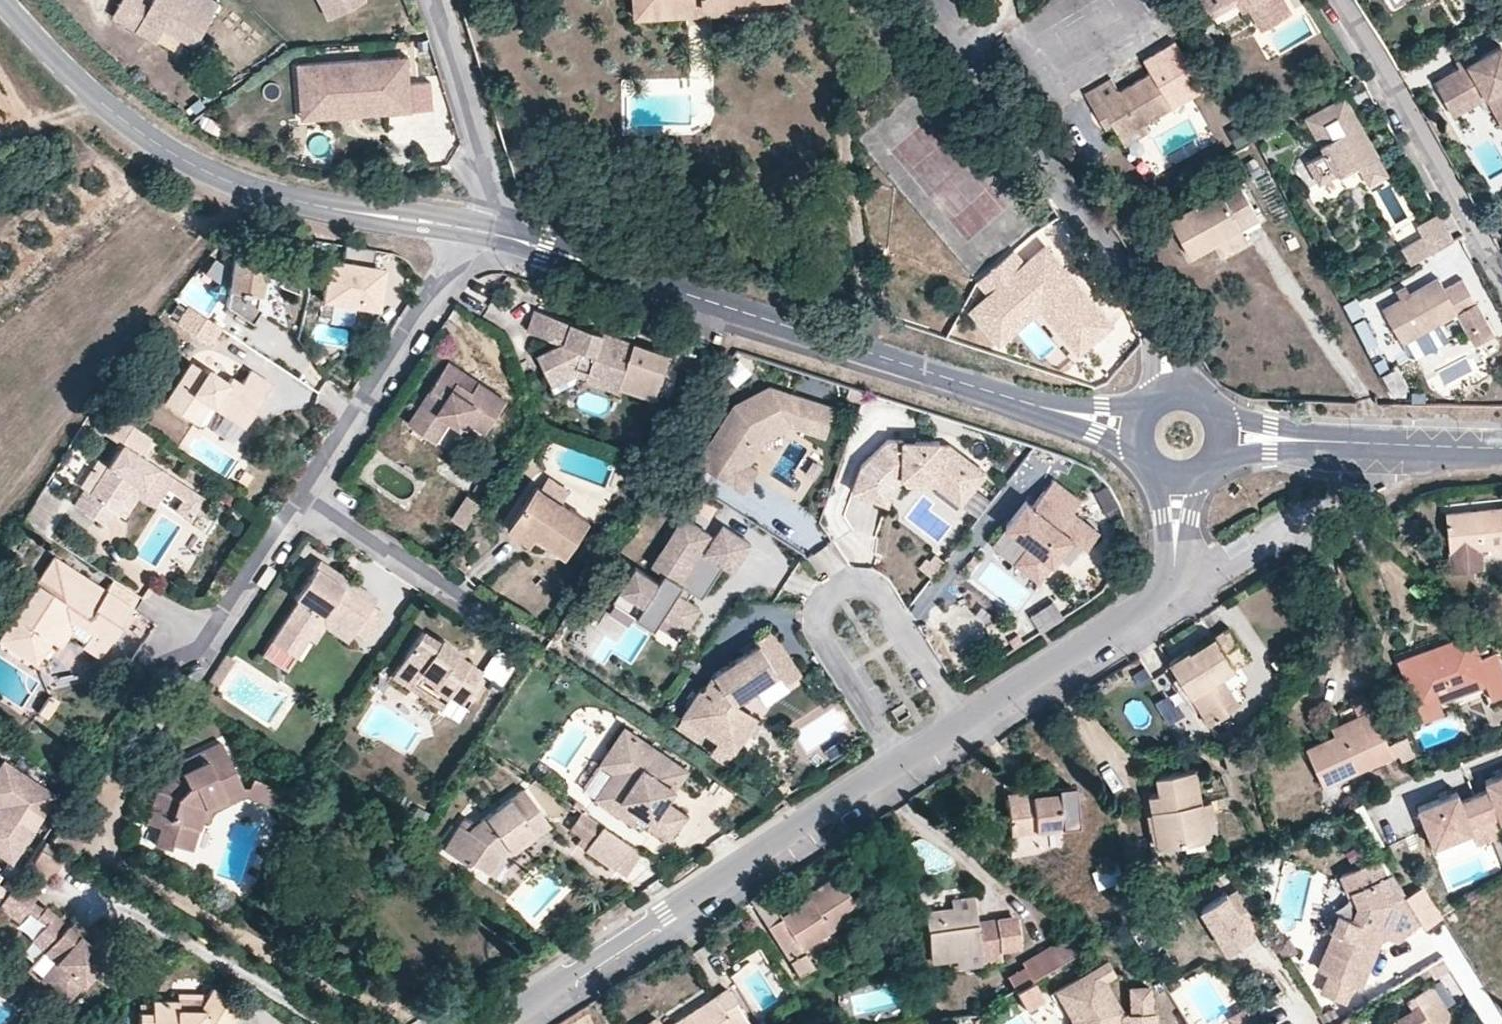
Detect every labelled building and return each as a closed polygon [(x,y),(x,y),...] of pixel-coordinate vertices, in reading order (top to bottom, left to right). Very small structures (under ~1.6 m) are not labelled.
[(142,0),(123,0),(114,15),(156,41),(164,28),(195,46),(220,6),(211,0),(154,0),(146,14),(137,8),(142,0)] [(137,8),(146,14),(154,0),(142,0),(137,8)] [(330,20),(366,1),(366,0),(319,0),(330,20)] [(631,13),(663,10),(702,6),(701,0),(630,0),(631,13)] [(1212,5),(1218,16),(1240,4),(1244,13),(1256,6),(1253,0),(1222,0),(1212,5)] [(1256,6),(1244,13),(1252,27),(1259,23),(1262,30),(1292,14),(1285,0),(1253,0),(1256,6)] [(164,28),(156,41),(187,59),(195,46),(164,28)] [(1450,108),(1489,85),(1501,107),(1501,47),(1500,44),(1479,57),(1460,69),(1435,84),(1450,108)] [(1454,60),(1460,69),(1479,57),(1474,49),(1454,60)] [(410,110),(406,54),(296,64),(299,104),(381,97),(383,112),(410,110)] [(1083,94),(1091,109),(1100,104),(1113,127),(1120,141),(1143,129),(1173,113),(1154,76),(1119,94),(1112,79),(1083,94)] [(1450,108),(1455,116),(1487,97),(1501,121),(1501,107),(1489,85),(1450,108)] [(1343,96),(1322,108),(1331,122),(1338,118),(1340,122),(1354,114),(1343,96)] [(300,119),(383,112),(381,97),(299,104),(300,119)] [(1100,104),(1091,109),(1103,132),(1113,127),(1100,104)] [(1388,172),(1354,114),(1340,122),(1338,118),(1331,122),(1322,108),(1305,118),(1326,154),(1312,162),(1323,181),(1358,161),(1370,182),(1388,172)] [(1226,127),(1234,144),(1250,137),(1242,120),(1226,127)] [(1147,136),(1143,129),(1120,141),(1124,148),(1147,136)] [(1190,257),(1214,243),(1237,231),(1259,219),(1236,178),(1167,216),(1190,257)] [(1494,197),(1500,208),(1501,207),(1501,192),(1494,197)] [(1461,233),(1447,207),(1425,220),(1431,230),(1439,245),(1461,233)] [(1409,263),(1439,245),(1431,230),(1411,241),(1413,246),(1402,252),(1409,263)] [(1237,231),(1214,243),(1220,255),(1243,242),(1237,231)] [(373,249),(343,245),(341,262),(327,260),(321,295),(375,303),(377,287),(380,268),(370,267),(373,249)] [(993,297),(974,313),(998,341),(1039,307),(1053,295),(1068,312),(1054,324),(1078,351),(1101,332),(1098,328),(1107,321),(1066,272),(1058,280),(1051,272),(1060,265),(1044,247),(1025,264),(1012,249),(978,279),(993,297)] [(233,250),(223,305),(249,321),(259,311),(255,307),(260,285),(261,281),(269,281),(275,284),(276,288),(280,290),(297,292),(292,260),(233,250)] [(1051,272),(1058,280),(1066,272),(1060,265),(1051,272)] [(1437,278),(1381,310),(1401,345),(1457,313),(1474,343),(1491,333),(1460,279),(1443,288),(1437,278)] [(375,303),(321,295),(320,300),(374,308),(375,303)] [(1039,307),(1054,324),(1068,312),(1053,295),(1039,307)] [(169,313),(176,318),(183,308),(175,303),(169,313)] [(175,320),(210,342),(220,327),(185,304),(183,308),(176,318),(175,320)] [(580,306),(575,320),(589,325),(594,311),(580,306)] [(538,353),(550,378),(575,366),(587,370),(584,375),(584,377),(615,388),(616,384),(652,396),(667,354),(589,325),(575,320),(534,307),(530,318),(527,328),(563,341),(538,353)] [(722,373),(732,385),(750,370),(740,358),(722,373)] [(456,388),(461,378),(467,370),(451,361),(410,423),(439,441),(452,422),(463,429),(468,420),(489,431),(510,399),(482,380),(476,387),(471,397),(465,394),(456,388)] [(164,403),(193,422),(205,405),(212,409),(246,431),(263,405),(276,387),(252,372),(244,383),(233,375),(230,381),(212,370),(207,374),(192,364),(164,403)] [(575,366),(550,378),(555,389),(574,380),(576,373),(575,366)] [(587,370),(575,366),(576,373),(584,375),(587,370)] [(476,387),(461,378),(456,388),(465,394),(471,397),(476,387)] [(830,405),(765,384),(730,403),(696,461),(721,476),(734,455),(745,461),(761,435),(784,422),(804,429),(810,411),(826,416),(830,405)] [(205,405),(193,422),(199,428),(212,409),(205,405)] [(820,434),(826,416),(810,411),(804,429),(820,434)] [(194,490),(140,454),(151,437),(112,412),(101,429),(125,444),(92,495),(85,490),(78,501),(112,523),(117,515),(120,511),(138,482),(148,489),(151,485),(165,494),(170,486),(189,498),(194,490)] [(857,463),(848,489),(884,501),(889,483),(898,474),(932,473),(944,481),(955,465),(974,478),(982,467),(945,441),(934,441),(934,437),(883,437),(857,463)] [(745,461),(734,455),(721,476),(743,489),(756,468),(745,461)] [(932,473),(898,474),(901,482),(929,482),(957,501),(974,478),(955,465),(944,481),(932,473)] [(253,477),(244,470),(237,481),(246,487),(253,477)] [(1024,499),(1004,525),(1028,543),(1052,561),(1072,535),(1086,546),(1098,530),(1071,509),(1079,498),(1051,477),(1031,503),(1024,499)] [(148,489),(138,482),(120,511),(130,517),(143,497),(157,506),(165,494),(151,485),(148,489)] [(24,518),(40,529),(61,496),(45,485),(24,518)] [(205,497),(194,490),(189,498),(182,509),(193,516),(205,497)] [(465,525),(479,499),(463,491),(450,517),(465,525)] [(540,492),(516,526),(541,544),(554,553),(568,563),(592,529),(540,492)] [(1440,502),(1447,540),(1450,540),(1480,538),(1482,537),(1501,533),(1501,495),(1498,496),(1440,502)] [(676,597),(681,589),(694,596),(701,601),(721,567),(731,574),(748,544),(719,527),(703,555),(698,552),(707,537),(679,520),(670,537),(677,542),(667,559),(659,555),(650,570),(663,577),(658,586),(634,572),(620,595),(644,609),(636,622),(655,633),(663,620),(686,634),(700,611),(689,605),(676,597)] [(541,544),(516,526),(508,538),(533,556),(541,544)] [(677,542),(670,537),(659,555),(667,559),(677,542)] [(1480,538),(1450,540),(1452,560),(1481,558),(1480,538)] [(1052,561),(1028,543),(1015,562),(1039,579),(1052,561)] [(104,589),(51,554),(0,631),(0,640),(33,662),(49,638),(65,614),(75,621),(88,629),(105,640),(117,622),(129,604),(104,589)] [(268,642),(286,654),(298,635),(304,639),(313,626),(318,630),(323,622),(349,638),(368,608),(374,599),(366,594),(349,583),(344,591),(328,581),(333,573),(315,562),(292,598),(295,600),(268,642)] [(349,583),(333,573),(328,581),(344,591),(349,583)] [(137,592),(113,576),(104,589),(129,604),(137,592)] [(689,605),(694,596),(681,589),(676,597),(689,605)] [(1038,629),(1061,615),(1051,599),(1028,613),(1038,629)] [(368,608),(349,638),(364,647),(383,618),(368,608)] [(65,614),(49,638),(59,645),(75,621),(65,614)] [(298,635),(286,654),(295,659),(304,644),(312,649),(323,633),(344,646),(349,638),(323,622),(318,630),(313,626),(304,639),(298,635)] [(1209,678),(1218,675),(1244,657),(1223,624),(1188,645),(1186,644),(1169,655),(1207,719),(1227,708),(1209,678)] [(97,653),(105,640),(88,629),(80,642),(97,653)] [(419,630),(394,668),(411,680),(419,668),(436,679),(431,685),(447,696),(450,693),(461,700),(482,670),(456,654),(459,650),(447,642),(439,637),(435,641),(419,630)] [(1407,661),(1416,686),(1421,699),(1442,691),(1446,700),(1490,684),(1495,697),(1501,695),(1501,665),(1497,652),(1482,658),(1474,636),(1473,635),(1411,659),(1407,661)] [(761,650),(715,679),(703,697),(701,696),(684,723),(722,747),(740,720),(730,714),(734,708),(779,678),(787,690),(802,681),(773,636),(758,646),(761,650)] [(1416,686),(1407,661),(1399,663),(1409,689),(1416,686)] [(411,680),(394,668),(388,677),(439,711),(445,702),(411,680)] [(1234,702),(1218,675),(1209,678),(1227,708),(1234,702)] [(1418,711),(1446,700),(1442,691),(1421,699),(1415,701),(1418,711)] [(1167,693),(1154,701),(1166,722),(1180,714),(1167,693)] [(1336,740),(1309,751),(1325,787),(1397,756),(1398,761),(1413,754),(1405,735),(1388,743),(1367,693),(1350,700),(1357,717),(1362,729),(1336,740)] [(758,723),(734,708),(730,714),(740,720),(722,747),(736,756),(758,723)] [(1331,728),(1336,740),(1362,729),(1357,717),(1331,728)] [(619,767),(615,774),(596,799),(635,823),(640,814),(651,821),(649,828),(671,842),(688,816),(666,802),(651,793),(661,781),(672,788),(684,769),(621,728),(609,745),(612,747),(615,749),(619,767)] [(158,827),(149,844),(162,851),(165,846),(185,857),(203,826),(207,816),(244,791),(217,745),(202,751),(208,761),(182,780),(187,790),(178,803),(157,791),(142,817),(158,827)] [(600,764),(615,774),(619,767),(615,749),(612,747),(600,764)] [(160,785),(157,791),(178,803),(187,790),(182,780),(208,761),(202,751),(170,773),(160,785)] [(525,760),(520,768),(529,774),(534,766),(525,760)] [(3,765),(0,771),(0,794),(13,802),(0,823),(0,849),(13,857),(51,794),(3,765)] [(1196,766),(1158,772),(1159,790),(1152,792),(1160,846),(1208,838),(1196,766)] [(1491,843),(1501,838),(1501,827),(1500,823),(1501,822),(1501,776),(1485,783),(1489,791),(1474,797),(1491,843)] [(651,793),(666,802),(672,788),(661,781),(651,793)] [(1057,790),(1029,793),(1007,796),(1010,829),(1078,822),(1073,782),(1055,783),(1057,790)] [(1028,785),(1029,793),(1057,790),(1055,783),(1028,785)] [(207,816),(203,826),(210,830),(252,802),(244,791),(207,816)] [(472,864),(487,873),(500,855),(544,823),(524,793),(474,824),(470,832),(460,825),(443,849),(468,866),(472,864)] [(1478,848),(1491,843),(1474,797),(1460,802),(1457,795),(1418,811),(1434,849),(1473,834),(1478,848)] [(595,820),(582,812),(571,829),(584,837),(595,820)] [(132,834),(149,844),(158,827),(142,817),(132,834)] [(608,865),(625,840),(595,820),(584,837),(578,846),(608,865)] [(634,846),(625,840),(609,864),(617,870),(634,846)] [(68,854),(47,841),(31,867),(52,880),(68,854)] [(1407,936),(1426,923),(1381,853),(1337,876),(1344,892),(1348,890),(1355,903),(1348,918),(1334,915),(1329,926),(1332,927),(1317,966),(1327,971),(1320,988),(1346,998),(1353,981),(1361,984),(1381,932),(1372,929),(1375,923),(1407,936)] [(845,890),(861,880),(848,861),(833,871),(845,890)] [(1096,889),(1112,887),(1109,867),(1093,869),(1096,889)] [(801,949),(857,913),(834,877),(804,897),(810,906),(781,924),(763,896),(749,905),(800,984),(817,973),(801,949)] [(39,901),(19,885),(0,908),(0,912),(18,927),(25,918),(33,908),(39,901)] [(1230,889),(1204,904),(1230,948),(1256,934),(1253,929),(1266,921),(1245,886),(1232,894),(1230,889)] [(955,889),(955,899),(978,895),(977,887),(955,889)] [(978,895),(955,899),(930,902),(935,947),(981,941),(982,952),(1005,950),(1002,920),(981,922),(980,915),(978,895)] [(42,915),(33,908),(25,918),(34,925),(42,915)] [(45,911),(42,915),(34,925),(43,932),(40,937),(53,947),(46,955),(59,965),(50,977),(54,980),(59,985),(53,993),(70,1006),(108,960),(83,940),(80,938),(78,941),(71,935),(73,933),(70,931),(45,911)] [(981,922),(1002,920),(1001,914),(996,913),(980,915),(981,922)] [(1022,918),(1002,920),(1005,950),(1025,948),(1022,918)] [(83,940),(88,933),(76,923),(70,931),(73,933),(71,935),(78,941),(80,938),(83,940)] [(17,964),(53,993),(59,985),(54,980),(50,977),(59,965),(46,955),(53,947),(40,937),(17,964)] [(1057,969),(1075,958),(1070,939),(1048,951),(1057,969)] [(1057,969),(1048,951),(1021,966),(1030,983),(1057,969)] [(1062,988),(1080,1020),(1079,1023),(1154,1023),(1153,1017),(1150,1017),(1150,991),(1129,991),(1130,1017),(1120,1017),(1120,1013),(1103,983),(1114,976),(1107,963),(1062,988)] [(735,1017),(748,1008),(730,982),(668,1022),(660,1012),(641,1023),(740,1023),(735,1017)] [(1438,982),(1418,992),(1434,1022),(1431,1023),(1462,1023),(1438,982)] [(1041,1002),(1030,983),(1013,992),(1024,1011),(1041,1002)] [(139,1015),(139,1023),(229,1023),(242,1002),(214,984),(199,1004),(177,1009),(174,999),(148,997),(149,1005),(151,1014),(139,1015)] [(1062,988),(1055,993),(1072,1023),(1079,1023),(1080,1020),(1062,988)] [(199,1004),(209,990),(172,993),(174,999),(177,1009),(199,1004)] [(138,1008),(139,1015),(151,1014),(149,1005),(138,1008)] [(1231,1023),(1263,1023),(1252,1005),(1228,1019),(1231,1023)] [(1350,1014),(1332,1023),(1356,1023),(1350,1014)]
